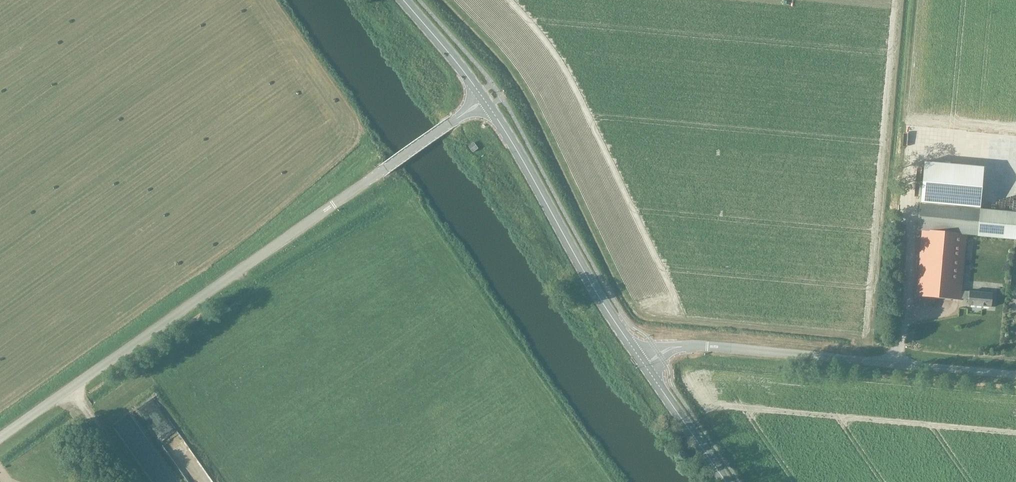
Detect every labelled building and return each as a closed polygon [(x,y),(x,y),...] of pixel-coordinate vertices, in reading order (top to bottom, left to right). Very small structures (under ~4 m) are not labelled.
[(478,148),(474,142),(468,146),(473,152),(478,148)] [(965,168),(924,164),(921,204),(961,207),(965,168)] [(920,204),(918,229),(922,229),(917,296),(963,300),(963,298),(970,299),(970,304),(993,307),(994,293),(964,290),(968,234),(980,235),(979,236),(1015,239),(1015,212),(961,207),(921,204),(920,204)] [(138,404),(140,408),(134,411),(142,426),(159,417),(150,398),(138,404)]
